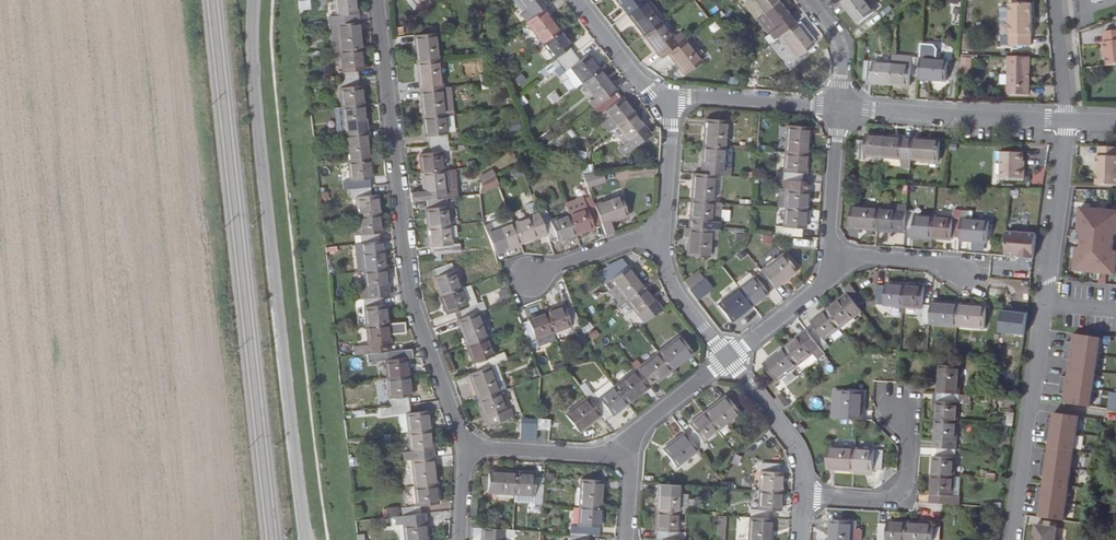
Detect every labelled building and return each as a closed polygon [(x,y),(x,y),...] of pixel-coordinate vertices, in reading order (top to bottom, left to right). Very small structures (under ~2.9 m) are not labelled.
[(295,0),(298,11),(309,8),(307,0),(296,0),(295,0)] [(325,9),(324,0),(315,0),(317,10),(325,9)] [(355,0),(333,0),(335,17),(326,18),(327,27),(355,24),(354,16),(356,16),(355,0)] [(426,0),(405,0),(413,10),(426,0)] [(525,23),(542,10),(547,6),(542,0),(516,0),(525,12),(520,16),(525,23)] [(620,8),(622,7),(627,13),(642,1),(644,0),(614,0),(620,8)] [(748,11),(753,7),(748,0),(737,0),(745,10),(748,11)] [(753,7),(759,14),(777,0),(776,0),(748,0),(753,7)] [(777,0),(759,14),(776,36),(792,24),(787,17),(788,16),(777,0)] [(874,12),(865,0),(841,0),(840,1),(839,1),(858,25),(874,12)] [(642,36),(659,23),(642,1),(627,13),(632,19),(630,21),(642,36)] [(1006,46),(1018,46),(1027,39),(1027,35),(1028,35),(1028,3),(1006,4),(1006,46)] [(525,23),(542,45),(559,32),(542,10),(525,23)] [(677,33),(670,37),(659,23),(642,36),(654,51),(656,50),(661,56),(666,53),(682,40),(677,33)] [(794,23),(792,24),(776,36),(794,58),(811,45),(794,23)] [(358,32),(356,32),(355,24),(327,27),(328,36),(329,36),(331,54),(339,53),(360,50),(358,32)] [(1104,57),(1105,66),(1115,64),(1115,30),(1101,32),(1102,42),(1100,42),(1100,51),(1103,51),(1104,57)] [(548,75),(559,66),(574,55),(569,48),(570,47),(559,32),(542,45),(554,60),(543,68),(548,75)] [(414,35),(418,63),(438,61),(435,33),(431,33),(414,35)] [(1018,46),(1032,46),(1033,34),(1027,39),(1018,46)] [(683,75),(700,62),(682,40),(666,53),(683,75)] [(357,70),(363,70),(360,50),(339,53),(341,72),(338,73),(339,80),(358,78),(357,70)] [(570,68),(582,84),(599,70),(587,55),(579,61),(574,55),(559,66),(564,72),(570,68)] [(907,58),(888,57),(888,65),(907,66),(907,58)] [(997,91),(1019,92),(1020,57),(1005,57),(1002,59),(997,91)] [(906,78),(914,78),(916,59),(907,58),(907,66),(888,65),(886,86),(905,87),(906,78)] [(942,82),(943,61),(916,59),(914,78),(914,81),(942,82)] [(423,90),(442,88),(438,61),(418,63),(420,82),(422,82),(423,90)] [(867,83),(867,85),(886,86),(888,65),(861,64),(860,83),(867,83)] [(562,74),(575,89),(582,84),(570,68),(564,72),(562,74)] [(582,84),(599,106),(615,93),(609,87),(611,86),(599,70),(582,84)] [(517,85),(525,81),(520,73),(512,78),(517,85)] [(361,87),(359,87),(358,78),(339,80),(342,108),(363,106),(361,87)] [(450,96),(449,87),(442,88),(423,90),(421,90),(424,118),(445,116),(442,96),(450,96)] [(599,106),(616,128),(634,114),(622,99),(620,100),(615,93),(599,106)] [(445,116),(452,115),(450,96),(442,96),(445,116)] [(364,125),(365,125),(363,106),(342,108),(345,135),(364,133),(364,125)] [(339,136),(345,135),(342,108),(336,109),(339,136)] [(616,128),(634,149),(650,137),(644,130),(645,129),(634,114),(616,128)] [(426,136),(427,136),(428,145),(448,143),(445,116),(424,118),(426,136)] [(723,149),(724,123),(704,121),(702,148),(723,149)] [(804,141),(805,128),(783,126),(781,153),(803,155),(804,141)] [(539,137),(543,143),(553,137),(548,130),(539,137)] [(369,161),(366,133),(364,133),(345,135),(348,163),(369,161)] [(861,162),(861,159),(881,160),(882,138),(863,137),(862,142),(854,142),(853,161),(861,162)] [(573,144),(583,151),(587,144),(578,138),(573,144)] [(908,170),(909,162),(910,142),(901,142),(901,139),(882,138),(881,160),(900,161),(900,170),(908,170)] [(936,163),(937,142),(910,140),(910,142),(909,162),(936,163)] [(449,151),(448,143),(428,145),(429,153),(419,154),(421,173),(442,171),(440,152),(449,151)] [(1115,155),(1115,147),(1096,146),(1096,155),(1094,155),(1094,182),(1115,182),(1115,156),(1115,155)] [(721,170),(723,149),(702,148),(701,168),(702,168),(702,176),(721,177),(727,178),(727,170),(721,170)] [(1019,163),(1019,151),(997,150),(997,174),(1021,174),(1021,163),(1019,163)] [(802,174),(803,155),(781,153),(780,181),(801,183),(801,174),(802,174)] [(370,180),(371,180),(369,161),(348,163),(350,191),(370,188),(370,180)] [(421,173),(424,192),(409,193),(410,202),(427,200),(445,198),(456,197),(456,193),(452,193),(451,190),(445,190),(442,171),(421,173)] [(479,178),(480,180),(482,182),(494,176),(492,171),(481,177),(479,178)] [(585,185),(601,183),(600,173),(581,175),(585,185)] [(482,182),(480,183),(479,193),(497,185),(494,176),(482,182)] [(721,185),(721,177),(702,176),(702,184),(692,183),(691,203),(712,204),(713,185),(721,185)] [(801,183),(780,181),(777,181),(777,189),(785,190),(784,209),(805,211),(806,211),(807,191),(801,191),(801,183)] [(376,196),(371,197),(370,188),(350,191),(351,199),(355,199),(357,217),(378,214),(376,196)] [(777,191),(774,191),(772,209),(784,209),(785,190),(777,189),(777,191)] [(600,223),(605,238),(614,235),(609,221),(626,215),(619,194),(593,204),(600,223)] [(600,223),(593,204),(590,196),(582,199),(585,207),(566,214),(574,234),(592,227),(592,226),(600,223)] [(427,228),(448,226),(445,198),(427,200),(428,209),(425,209),(427,228)] [(582,199),(564,206),(566,214),(585,207),(582,199)] [(717,233),(719,205),(712,204),(691,203),(689,222),(691,222),(691,231),(717,233)] [(775,228),(775,236),(801,238),(802,230),(804,230),(805,211),(784,209),(783,228),(775,228)] [(1115,213),(1073,209),(1070,234),(1075,235),(1074,253),(1069,252),(1066,274),(1108,278),(1111,255),(1101,254),(1103,237),(1112,238),(1115,213)] [(549,220),(545,211),(538,214),(545,233),(548,241),(556,239),(557,241),(575,234),(574,234),(566,214),(549,220)] [(950,242),(951,239),(958,239),(960,212),(960,211),(951,211),(950,219),(932,218),(930,240),(950,242)] [(968,221),(968,212),(960,212),(958,239),(958,242),(986,244),(987,222),(968,221)] [(856,232),(856,235),(876,236),(877,215),(849,213),(848,232),(856,232)] [(379,234),(381,233),(378,214),(357,217),(359,236),(353,237),(354,245),(380,242),(379,234)] [(545,233),(538,214),(512,224),(519,244),(537,237),(537,236),(545,233)] [(895,237),(895,236),(904,236),(905,216),(877,215),(876,236),(895,237)] [(912,237),(913,239),(930,240),(932,218),(905,216),(904,236),(912,237)] [(353,237),(359,236),(357,217),(351,217),(353,237)] [(512,224),(486,234),(491,249),(493,252),(501,249),(501,251),(519,244),(512,224)] [(459,244),(451,245),(448,226),(427,228),(430,247),(431,247),(433,255),(459,252),(459,244)] [(717,233),(691,231),(684,230),(684,239),(689,239),(688,259),(709,260),(709,241),(716,242),(717,233)] [(1034,256),(1034,231),(1003,230),(1003,255),(1034,256)] [(385,270),(381,242),(380,242),(354,245),(355,253),(361,253),(363,272),(385,270)] [(758,258),(763,264),(772,257),(768,251),(758,258)] [(355,253),(357,273),(363,272),(361,253),(355,253)] [(797,271),(784,254),(762,271),(773,286),(775,288),(797,271)] [(628,266),(622,258),(609,268),(615,276),(628,266)] [(435,277),(434,278),(441,296),(461,289),(451,264),(433,271),(435,277)] [(606,282),(601,286),(617,309),(626,302),(644,288),(628,266),(615,276),(606,282)] [(601,274),(606,282),(615,276),(609,268),(601,274)] [(381,289),(387,289),(385,270),(363,272),(365,291),(361,292),(362,300),(382,298),(381,289)] [(703,277),(698,271),(684,281),(689,288),(700,280),(703,277)] [(773,286),(762,271),(740,288),(753,304),(768,293),(767,291),(773,286)] [(477,303),(471,285),(461,289),(467,307),(477,303)] [(875,288),(873,307),(901,309),(902,288),(882,287),(883,288),(875,288)] [(626,302),(642,321),(658,309),(653,302),(655,301),(644,288),(626,302)] [(718,304),(731,321),(753,304),(740,288),(718,304)] [(920,310),(920,324),(928,324),(929,307),(920,306),(921,289),(902,288),(901,309),(920,310)] [(467,307),(461,289),(441,296),(448,314),(456,311),(459,319),(477,313),(486,309),(483,301),(477,303),(467,307)] [(842,299),(841,298),(826,310),(838,326),(860,310),(848,295),(842,299)] [(385,306),(383,306),(382,298),(362,300),(365,327),(387,325),(385,306)] [(563,306),(562,304),(545,311),(552,331),(578,321),(573,308),(571,303),(563,306)] [(929,307),(928,324),(956,326),(957,307),(938,306),(938,307),(929,307)] [(975,308),(957,307),(956,326),(983,327),(984,310),(975,310),(975,308)] [(827,341),(824,337),(838,326),(826,310),(811,322),(816,326),(809,332),(820,346),(827,341)] [(528,319),(519,323),(521,326),(528,347),(537,344),(534,337),(552,331),(545,311),(528,318),(528,319)] [(477,313),(459,319),(456,320),(466,346),(487,339),(477,313)] [(404,334),(403,323),(387,325),(365,327),(368,354),(388,352),(387,344),(389,344),(388,335),(404,334)] [(537,344),(554,338),(552,331),(534,337),(537,344)] [(819,358),(825,353),(820,346),(809,332),(802,337),(801,335),(786,347),(799,363),(814,351),(819,358)] [(692,353),(678,335),(656,353),(669,370),(692,353)] [(494,356),(487,339),(466,346),(473,363),(474,363),(478,370),(488,367),(495,364),(507,360),(504,352),(494,356)] [(1092,343),(1070,339),(1060,406),(1082,410),(1092,343)] [(346,344),(338,344),(338,353),(347,352),(346,344)] [(786,347),(764,364),(777,381),(799,363),(786,347)] [(407,378),(404,350),(388,352),(368,354),(357,355),(358,364),(384,361),(386,380),(407,378)] [(653,380),(654,381),(669,370),(656,353),(634,369),(646,385),(653,380)] [(501,380),(495,364),(488,367),(494,382),(501,380)] [(488,367),(478,370),(470,373),(480,399),(498,392),(494,382),(488,367)] [(958,368),(939,367),(937,394),(938,394),(957,395),(958,368)] [(646,385),(634,369),(613,385),(626,402),(647,386),(646,385)] [(408,397),(409,397),(407,378),(386,380),(389,408),(409,405),(408,397)] [(598,397),(592,390),(586,395),(599,412),(604,419),(626,402),(613,385),(598,397)] [(831,416),(857,418),(860,418),(862,390),(841,389),(840,408),(832,408),(831,416)] [(841,389),(833,389),(832,408),(840,408),(841,389)] [(508,417),(498,392),(480,399),(486,416),(488,415),(491,424),(508,417)] [(713,426),(735,409),(722,392),(700,409),(713,426)] [(791,403),(783,393),(775,399),(783,409),(791,403)] [(962,404),(968,404),(969,395),(957,395),(938,394),(938,403),(936,403),(936,411),(935,421),(955,422),(956,402),(962,402),(962,404)] [(576,429),(599,412),(586,395),(564,412),(576,429)] [(427,412),(410,414),(409,405),(389,408),(390,416),(406,414),(408,433),(429,431),(427,412)] [(702,443),(698,438),(713,426),(700,409),(685,420),(691,428),(684,433),(695,448),(702,443)] [(1072,418),(1050,416),(1039,517),(1061,519),(1072,418)] [(535,439),(535,417),(519,417),(518,439),(535,439)] [(536,429),(546,430),(547,419),(537,418),(536,429)] [(934,440),(935,440),(935,449),(954,450),(955,422),(935,421),(934,440)] [(429,450),(431,450),(429,431),(408,433),(411,460),(430,458),(429,450)] [(695,448),(684,433),(682,431),(660,449),(673,465),(695,448)] [(932,458),(931,476),(952,477),(954,450),(935,449),(934,458),(932,458)] [(826,452),(824,473),(853,474),(854,453),(826,452)] [(872,474),(881,474),(881,455),(854,453),(853,474),(872,475),(872,474)] [(435,486),(432,458),(430,458),(411,460),(414,488),(435,486)] [(778,472),(779,463),(768,463),(759,462),(757,491),(779,492),(780,473),(778,472)] [(515,473),(487,472),(486,493),(513,494),(515,473)] [(532,502),(532,503),(541,503),(542,476),(532,476),(532,474),(515,473),(513,494),(532,495),(532,502)] [(932,496),(931,504),(950,505),(952,477),(931,476),(930,496),(932,496)] [(604,480),(583,479),(582,507),(603,508),(604,480)] [(952,479),(951,505),(959,506),(960,479),(952,479)] [(676,513),(678,486),(658,484),(658,492),(655,493),(654,512),(676,513)] [(419,507),(437,505),(435,486),(414,488),(416,507),(400,509),(401,517),(421,515),(419,507)] [(769,511),(778,512),(779,492),(757,491),(756,510),(749,510),(748,518),(769,519),(769,511)] [(580,527),(569,526),(568,534),(589,535),(602,536),(603,508),(582,507),(580,527)] [(676,513),(654,512),(653,539),(663,539),(666,539),(683,539),(683,532),(675,532),(676,513)] [(394,517),(395,526),(402,525),(403,539),(425,539),(423,523),(421,523),(421,515),(401,517),(394,517)] [(736,538),(745,539),(746,519),(737,518),(736,538)] [(769,519),(748,518),(747,539),(769,539),(770,527),(768,527),(769,519)] [(837,522),(836,539),(867,539),(867,531),(858,531),(858,523),(837,522)] [(1057,524),(1034,522),(1032,539),(1054,539),(1057,524)] [(912,524),(893,523),(893,525),(885,525),(884,539),(911,539),(912,524)] [(939,526),(912,524),(911,539),(939,539),(939,526)] [(396,539),(403,539),(402,525),(395,526),(396,539)] [(481,537),(481,539),(502,539),(502,538),(510,538),(511,530),(484,529),(483,537),(481,537)]
